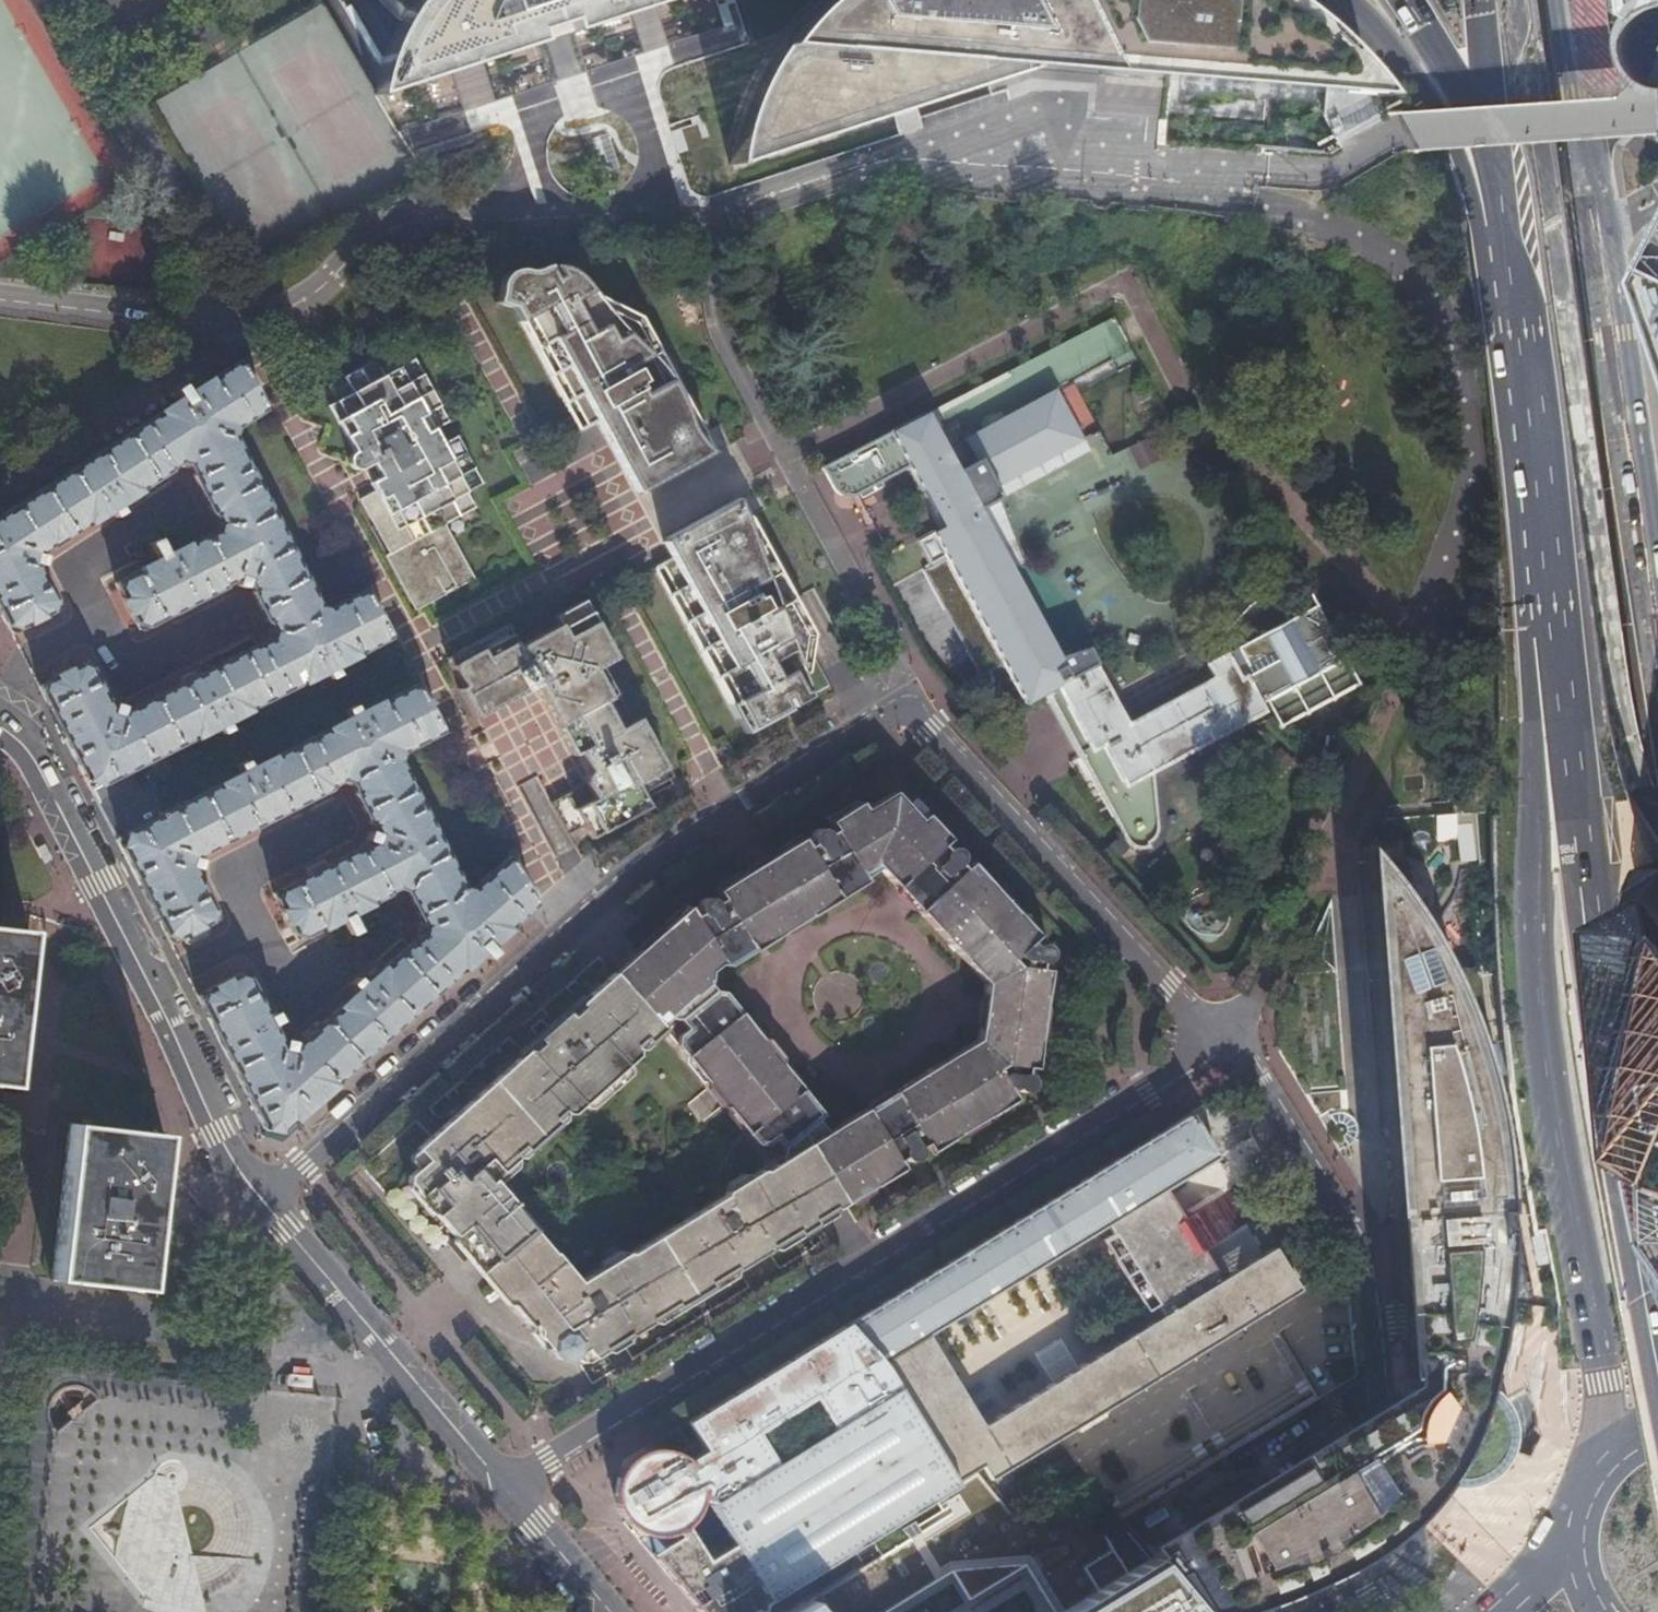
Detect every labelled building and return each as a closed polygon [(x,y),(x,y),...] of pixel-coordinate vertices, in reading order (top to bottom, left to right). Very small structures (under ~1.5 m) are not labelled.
[(667,0),(413,0),(412,1),(406,10),(396,25),(391,35),(385,49),(381,63),(378,71),(376,81),(373,95),(534,43),(531,32),(564,22),(568,32),(667,0)] [(740,2),(747,16),(760,40),(769,58),(762,69),(756,81),(750,94),(744,110),(737,136),(734,149),(731,168),(890,114),(1026,68),(1167,76),(1370,89),(1352,66),(1334,46),(1317,30),(1301,16),(1279,0),(739,0),(740,2)] [(1622,10),(1624,23),(1629,27),(1627,33),(1626,41),(1626,49),(1628,57),(1631,64),(1633,69),(1636,72),(1640,77),(1643,73),(1649,77),(1655,80),(1657,81),(1657,0),(1621,0),(1622,10)] [(564,22),(531,32),(542,40),(564,22)] [(1655,80),(1649,77),(1643,73),(1640,77),(1643,79),(1650,84),(1653,120),(1655,143),(1657,143),(1657,81),(1655,80)] [(598,303),(587,289),(586,288),(580,281),(573,276),(568,273),(561,271),(554,270),(548,271),(543,273),(539,275),(533,277),(518,275),(513,277),(510,278),(505,283),(502,287),(502,291),(501,299),(498,307),(514,311),(522,326),(527,323),(572,407),(584,427),(595,420),(635,491),(637,490),(639,492),(705,454),(649,354),(635,327),(609,315),(598,303)] [(598,303),(609,315),(635,327),(649,354),(705,454),(711,451),(689,411),(640,322),(629,316),(598,303)] [(522,326),(579,430),(584,427),(572,407),(527,323),(522,326)] [(370,527),(415,609),(474,577),(444,523),(475,506),(467,491),(482,482),(456,434),(440,442),(433,429),(449,420),(414,358),(399,366),(390,351),(328,385),(336,400),(328,404),(354,451),(351,453),(349,456),(349,460),(350,463),(353,466),(356,468),(359,468),(363,467),(375,490),(359,498),(372,522),(370,527)] [(238,361),(185,396),(180,387),(171,393),(177,401),(0,517),(0,615),(10,634),(57,609),(43,581),(40,581),(40,580),(35,572),(32,566),(42,568),(44,561),(34,557),(35,555),(47,547),(49,550),(111,509),(116,518),(125,512),(120,504),(127,499),(138,491),(168,472),(168,468),(178,462),(187,464),(192,475),(191,478),(211,516),(214,516),(219,525),(215,535),(206,540),(203,539),(166,558),(157,541),(148,545),(157,562),(113,585),(138,631),(176,612),(188,606),(223,588),(224,584),(236,578),(233,585),(242,589),(245,582),(248,581),(252,590),(250,593),(266,623),(269,624),(274,632),(271,641),(259,647),(255,645),(120,716),(122,706),(114,704),(111,713),(85,661),(69,670),(65,662),(48,670),(52,678),(37,686),(169,943),(184,936),(187,943),(205,932),(201,926),(216,919),(191,869),(200,872),(202,864),(192,860),(329,789),(330,786),(341,780),(352,783),(356,792),(355,795),(370,826),(373,825),(378,835),(368,832),(366,841),(374,843),(360,851),(357,849),(273,892),(297,940),(338,919),(347,936),(356,931),(348,915),(388,894),(386,892),(396,887),(405,891),(423,927),(421,937),(412,945),(410,944),(363,987),(357,980),(349,987),(355,994),(291,1052),(293,1042),(283,1040),(281,1047),(270,1024),(278,1019),(274,1011),(266,1015),(243,971),(196,996),(264,1128),(280,1132),(479,953),(486,961),(493,956),(487,947),(535,903),(509,856),(471,889),(461,887),(397,760),(400,754),(441,733),(415,685),(355,716),(350,707),(341,711),(346,721),(247,771),(242,762),(233,767),(238,776),(163,815),(153,796),(157,793),(148,773),(143,776),(138,766),(214,728),(218,737),(227,732),(222,723),(321,672),(326,681),(334,677),(330,668),(389,637),(363,590),(325,610),(318,607),(231,438),(233,431),(266,411),(238,361)] [(1071,383),(1054,393),(1081,443),(1099,433),(1071,383)] [(952,462),(926,415),(823,468),(835,490),(839,495),(842,496),(847,498),(853,498),(856,497),(890,479),(887,473),(908,463),(911,468),(919,464),(943,508),(936,512),(945,529),(936,533),(949,557),(933,566),(926,570),(981,672),(1004,660),(1028,702),(1044,694),(1051,706),(1053,705),(1128,842),(1131,846),(1135,848),(1140,849),(1143,849),(1148,847),(1147,843),(1152,840),(1154,837),(1157,832),(1158,829),(1158,825),(1153,771),(1266,711),(1263,706),(1271,701),(1283,724),(1363,680),(1317,598),(1224,649),(1225,653),(1204,664),(1211,677),(1127,721),(1088,648),(1060,658),(1014,572),(1027,564),(1001,499),(1004,498),(1002,495),(1000,496),(996,489),(1081,443),(1054,393),(966,441),(972,452),(952,462)] [(887,473),(890,479),(911,468),(908,463),(887,473)] [(919,464),(911,468),(936,512),(943,508),(919,464)] [(141,496),(138,491),(127,499),(130,504),(141,496)] [(790,610),(798,662),(804,658),(797,608),(738,499),(732,502),(790,610)] [(712,655),(752,728),(788,709),(783,699),(787,696),(793,706),(810,697),(798,665),(798,662),(790,610),(732,502),(665,539),(667,541),(665,542),(673,558),(673,559),(672,559),(662,564),(712,655)] [(949,557),(936,533),(920,541),(933,566),(949,557)] [(654,568),(744,733),(752,728),(712,655),(662,564),(654,568)] [(35,572),(40,580),(44,578),(40,569),(35,572)] [(478,716),(479,718),(536,687),(575,758),(581,756),(591,774),(588,776),(585,780),(584,783),(583,787),(549,805),(566,838),(583,829),(590,840),(649,809),(640,793),(670,776),(638,718),(630,722),(601,668),(616,659),(584,600),(553,617),(558,627),(518,649),(506,627),(447,659),(463,688),(459,690),(474,718),(478,716)] [(191,611),(188,606),(176,612),(179,616),(191,611)] [(802,840),(773,858),(810,917),(866,882),(863,878),(878,868),(984,983),(976,1038),(919,1073),(956,1133),(1012,1097),(1007,1091),(1013,1088),(1018,1090),(1023,1091),(1026,1090),(1029,1087),(1031,1082),(1030,1079),(1028,1075),(1023,1071),(1025,1067),(1033,1068),(1047,970),(1037,969),(1038,963),(1042,963),(1044,962),(1047,959),(1048,956),(1049,953),(1047,947),(1044,944),(1040,943),(1037,943),(1032,945),(1029,941),(1036,936),(969,863),(962,868),(959,864),(960,858),(959,854),(958,853),(955,850),(952,848),(948,847),(945,848),(941,844),(947,839),(925,815),(919,820),(894,791),(864,810),(859,803),(828,822),(833,831),(827,834),(825,832),(821,831),(818,830),(813,833),(810,835),(809,839),(809,842),(810,846),(807,848),(802,840)] [(1365,1555),(1398,1531),(1403,1526),(1417,1512),(1427,1502),(1443,1481),(1452,1483),(1462,1485),(1472,1484),(1481,1482),(1493,1477),(1503,1470),(1508,1464),(1513,1455),(1517,1445),(1520,1433),(1519,1423),(1517,1414),(1513,1405),(1510,1399),(1508,1397),(1502,1390),(1494,1384),(1487,1380),(1488,1370),(1494,1334),(1497,1314),(1506,1263),(1508,1219),(1497,1219),(1497,1209),(1508,1208),(1493,1106),(1461,1009),(1413,918),(1362,851),(1385,1134),(1391,1141),(1400,1157),(1401,1166),(1402,1177),(1401,1183),(1399,1189),(1395,1198),(1390,1205),(1398,1309),(1400,1325),(1401,1348),(1403,1373),(1408,1374),(1409,1379),(1380,1397),(1258,1470),(1251,1471),(1233,1474),(1216,1481),(1201,1491),(1188,1503),(1177,1517),(1173,1524),(1140,1543),(1153,1557),(1189,1601),(1198,1611),(1231,1611),(1316,1582),(1341,1569),(1342,1570),(1365,1556),(1365,1555)] [(798,1135),(801,1133),(818,1159),(844,1202),(845,1202),(900,1169),(895,1160),(899,1157),(905,1160),(909,1160),(912,1159),(915,1156),(917,1153),(918,1149),(918,1145),(923,1143),(928,1150),(956,1133),(919,1073),(829,1128),(819,1117),(823,1113),(723,990),(717,989),(711,982),(712,975),(721,968),(728,968),(810,917),(773,858),(717,892),(722,901),(717,904),(715,901),(712,900),(708,899),(703,901),(700,903),(699,906),(698,910),(700,915),(695,918),(688,908),(614,973),(660,1024),(662,1027),(669,1020),(681,1021),(689,1030),(680,1037),(678,1045),(728,1101),(757,1143),(766,1144),(776,1137),(783,1146),(784,1146),(798,1135)] [(0,928),(0,1086),(11,1087),(29,931),(0,928)] [(660,1024),(614,973),(613,974),(578,1005),(578,1011),(528,1055),(522,1054),(491,1080),(413,1148),(423,1160),(405,1175),(404,1183),(477,1268),(527,1225),(509,1205),(510,1203),(491,1180),(515,1159),(512,1155),(537,1132),(561,1110),(565,1115),(570,1115),(635,1058),(636,1051),(633,1047),(660,1024)] [(724,1105),(728,1101),(678,1045),(677,1049),(724,1105)] [(1187,1114),(846,1323),(881,1363),(882,1364),(1108,1224),(1162,1314),(950,1443),(976,1473),(985,1483),(1295,1293),(1268,1249),(1215,1281),(1197,1251),(1243,1223),(1223,1193),(1179,1221),(1161,1191),(1247,1138),(1245,1135),(1245,1129),(1247,1125),(1251,1123),(1229,1087),(1186,1112),(1187,1114)] [(757,1143),(728,1101),(724,1105),(725,1107),(756,1142),(757,1143)] [(1337,1110),(1330,1111),(1335,1121),(1340,1121),(1343,1122),(1345,1124),(1346,1127),(1347,1130),(1345,1135),(1351,1143),(1355,1138),(1357,1132),(1357,1125),(1354,1119),(1350,1114),(1343,1110),(1337,1110)] [(163,1134),(69,1123),(51,1279),(145,1289),(163,1134)] [(527,1225),(477,1268),(550,1352),(577,1355),(588,1348),(594,1357),(605,1351),(603,1348),(628,1333),(630,1336),(652,1322),(651,1319),(677,1303),(679,1305),(694,1295),(708,1287),(707,1284),(734,1267),(736,1269),(770,1248),(769,1245),(797,1228),(798,1230),(813,1221),(844,1202),(818,1159),(801,1133),(798,1135),(784,1146),(785,1147),(790,1149),(790,1152),(767,1166),(766,1166),(731,1188),(730,1194),(659,1238),(635,1253),(630,1253),(580,1283),(552,1253),(551,1254),(527,1225)] [(669,1534),(677,1532),(678,1535),(652,1551),(674,1578),(703,1611),(748,1611),(870,1538),(976,1473),(950,1443),(882,1364),(881,1363),(846,1323),(688,1421),(706,1450),(691,1460),(687,1456),(680,1452),(673,1449),(665,1448),(657,1448),(649,1449),(642,1452),(635,1456),(629,1461),(623,1467),(619,1474),(618,1480),(617,1486),(617,1495),(619,1506),(623,1513),(627,1519),(633,1525),(639,1529),(646,1532),(654,1534),(661,1534),(669,1534)] [(185,1479),(164,1451),(163,1420),(172,1413),(172,1409),(151,1381),(118,1383),(103,1394),(94,1381),(84,1388),(65,1389),(53,1398),(70,1422),(53,1434),(54,1447),(78,1480),(79,1491),(95,1490),(108,1508),(108,1514),(91,1526),(154,1611),(193,1611),(185,1479)] [(1189,1601),(1153,1557),(1064,1611),(1198,1611),(1189,1601)] [(790,1611),(819,1611),(809,1600),(790,1611)]
